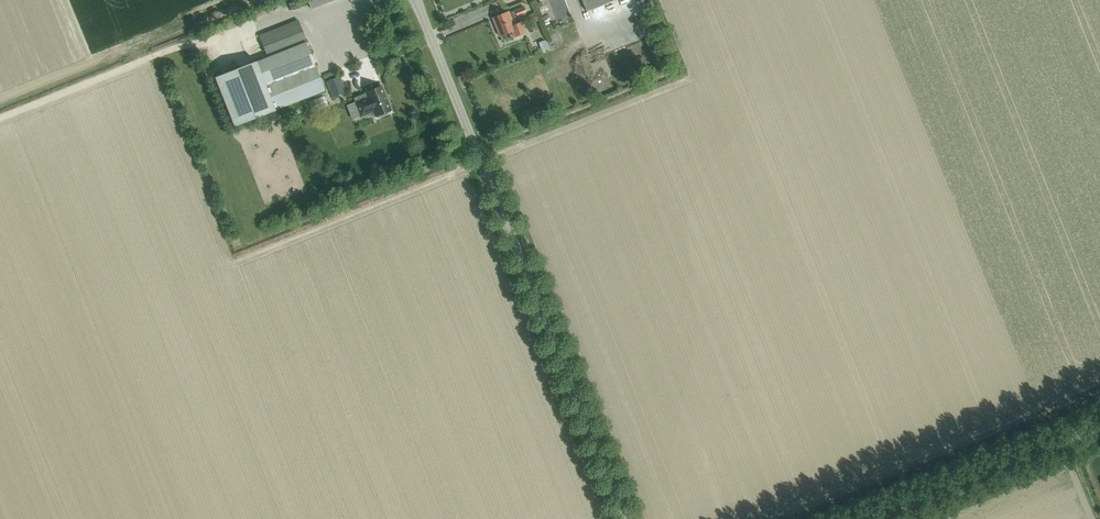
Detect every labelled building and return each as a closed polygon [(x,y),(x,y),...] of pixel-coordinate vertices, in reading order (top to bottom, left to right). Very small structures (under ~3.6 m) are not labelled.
[(334,0),(307,0),(311,9),(334,0)] [(588,12),(614,1),(613,0),(583,0),(588,12)] [(508,12),(492,18),(499,37),(511,32),(513,38),(524,34),(520,23),(513,26),(511,19),(525,14),(523,7),(508,13),(508,12)] [(561,26),(571,21),(569,16),(558,20),(561,26)] [(306,43),(298,21),(259,36),(268,57),(256,62),(275,110),(325,91),(306,43)] [(256,61),(215,78),(234,127),(275,111),(275,110),(256,62),(256,61)] [(332,97),(346,92),(340,77),(326,82),(332,97)] [(367,98),(355,103),(360,117),(373,112),(375,117),(378,115),(379,117),(388,114),(387,112),(391,110),(382,87),(365,93),(367,98)]
